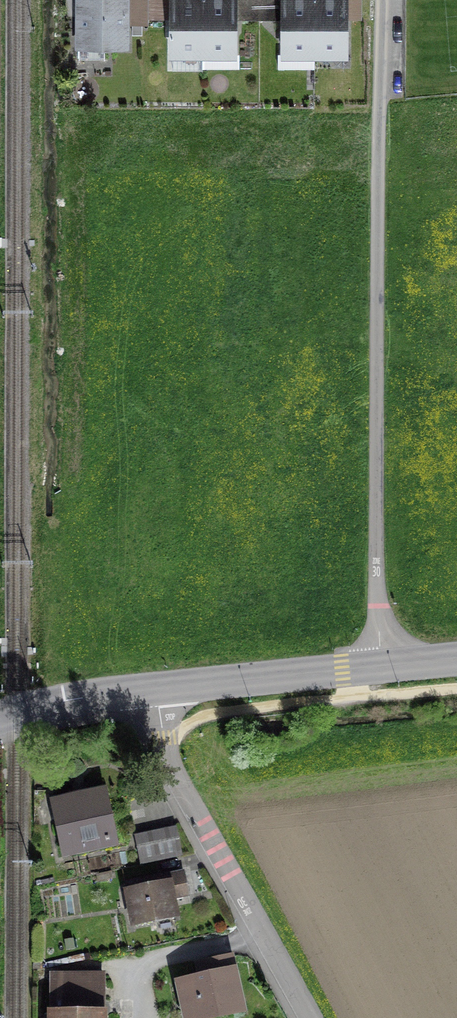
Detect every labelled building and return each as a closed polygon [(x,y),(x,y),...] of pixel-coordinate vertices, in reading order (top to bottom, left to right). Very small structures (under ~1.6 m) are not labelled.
[(78,54),(132,55),(133,0),(80,0),(78,54)] [(315,57),(315,1),(287,1),(287,57),(315,57)] [(315,1),(315,57),(351,58),(351,1),(315,1)] [(204,59),(205,3),(176,3),(175,59),(204,59)] [(205,3),(204,59),(239,59),(239,3),(205,3)] [(113,794),(57,806),(70,866),(126,854),(113,794)] [(181,830),(140,840),(147,870),(188,860),(181,830)] [(176,883),(131,894),(140,933),(186,922),(176,883)] [(178,980),(186,1017),(220,1017),(249,1012),(240,966),(178,980)] [(55,979),(55,1017),(115,1017),(115,979),(55,979)]
